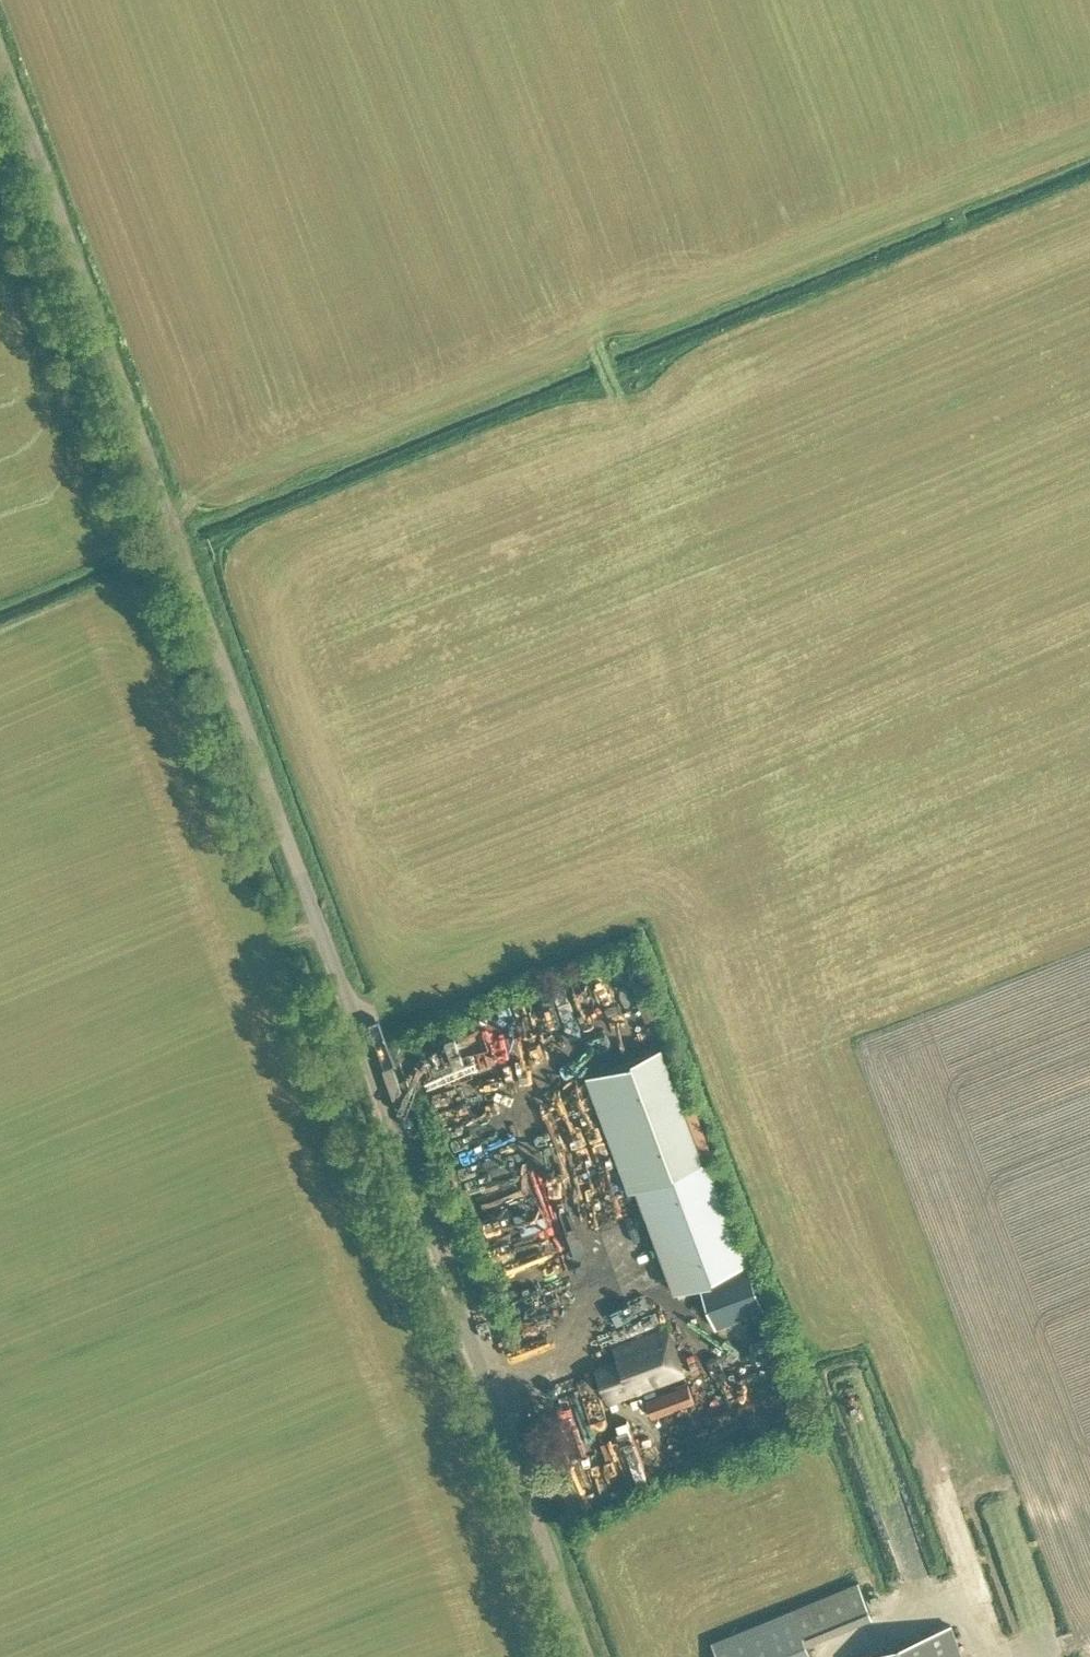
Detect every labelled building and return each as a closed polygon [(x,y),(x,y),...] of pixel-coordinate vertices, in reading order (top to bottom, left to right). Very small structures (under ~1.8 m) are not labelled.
[(638,1186),(675,1287),(698,1279),(746,1262),(749,1260),(710,1159),(702,1162),(659,1047),(585,1075),(628,1190),(638,1186)] [(763,1309),(746,1262),(698,1279),(715,1326),(763,1309)] [(607,1401),(684,1372),(666,1326),(613,1346),(618,1358),(595,1367),(607,1401)] [(771,1335),(747,1344),(750,1353),(774,1344),(771,1335)] [(652,1417),(694,1400),(687,1382),(646,1397),(652,1417)] [(805,1640),(870,1613),(857,1580),(711,1640),(718,1656),(812,1656),(805,1640)] [(949,1623),(855,1656),(961,1656),(949,1623)]
